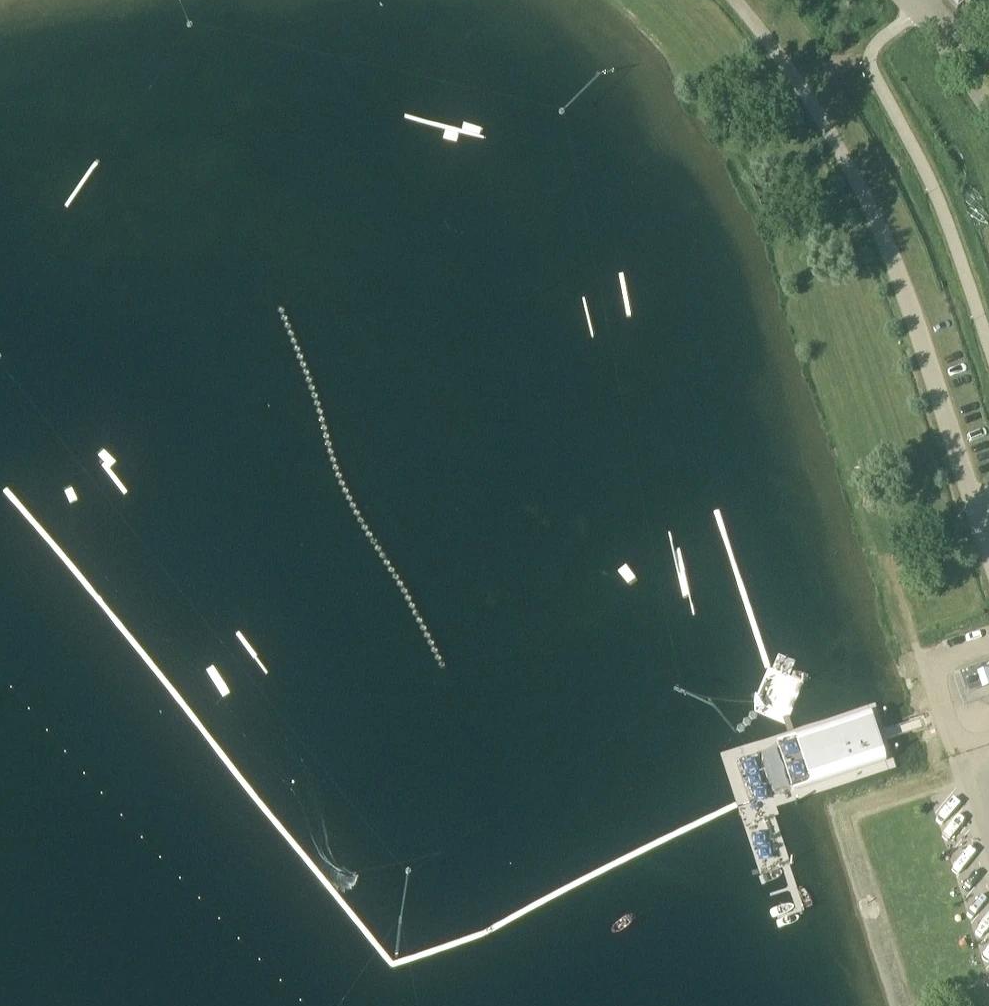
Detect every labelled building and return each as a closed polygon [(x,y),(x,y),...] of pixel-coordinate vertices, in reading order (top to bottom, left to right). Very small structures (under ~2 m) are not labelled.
[(958,10),(964,4),(968,8),(968,11),(969,11),(970,8),(979,1),(980,3),(982,2),(980,0),(949,0),(958,10)] [(958,675),(963,691),(988,682),(988,665),(958,675)] [(793,793),(886,763),(870,713),(777,743),(793,793)]
